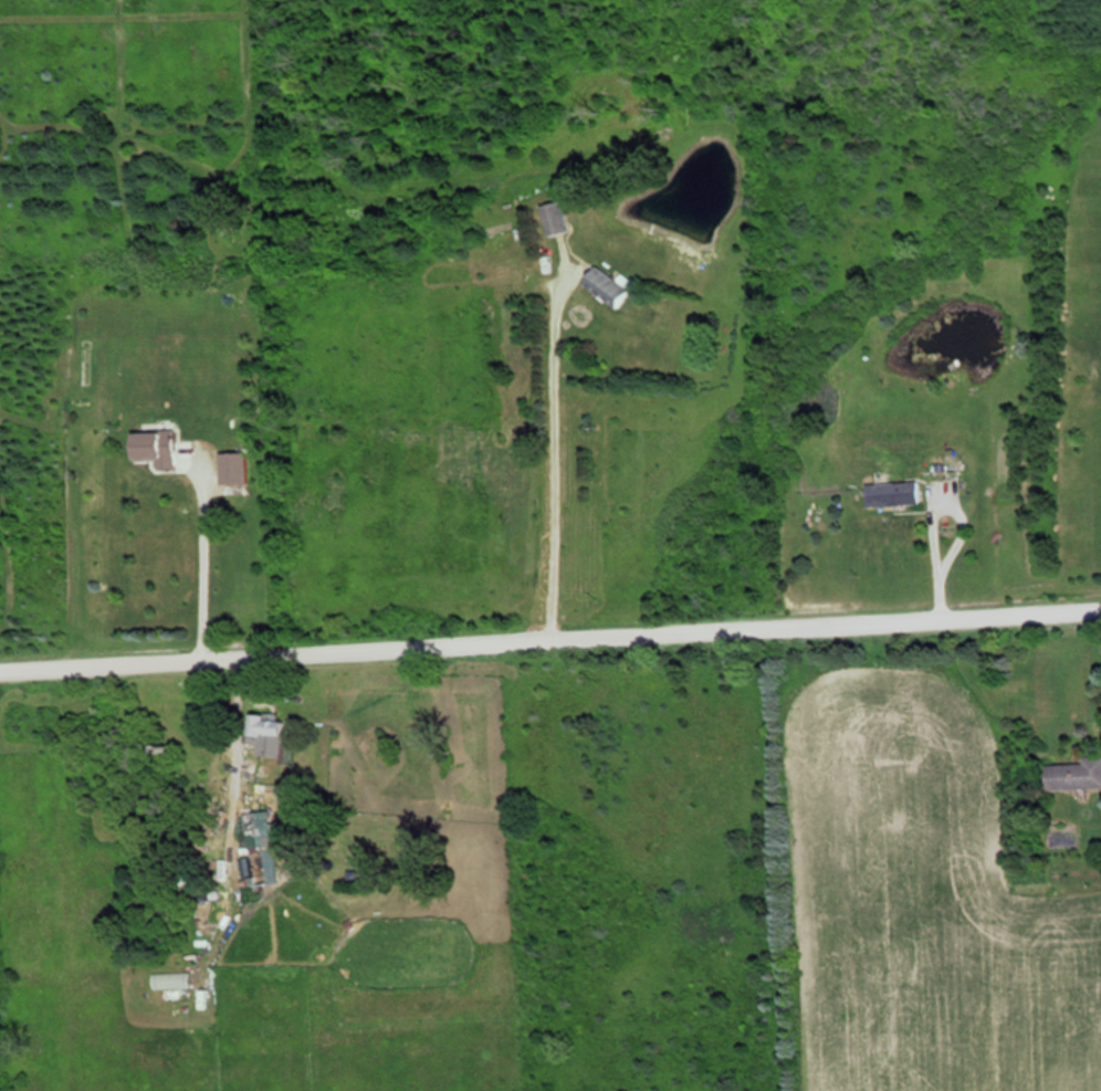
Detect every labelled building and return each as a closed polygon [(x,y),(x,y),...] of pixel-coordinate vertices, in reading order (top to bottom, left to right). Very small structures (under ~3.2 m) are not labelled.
[(574,230),(565,200),(545,206),(554,236),(574,230)] [(589,282),(621,309),(637,291),(604,264),(589,282)] [(142,460),(163,460),(163,469),(183,468),(183,430),(142,430),(142,460)] [(251,484),(251,452),(224,452),(224,484),(251,484)] [(872,506),(926,504),(926,481),(871,482),(872,506)] [(283,713),(265,713),(265,735),(292,735),(292,720),(283,720),(283,713)] [(1100,788),(1100,759),(1052,761),(1053,789),(1100,788)] [(278,843),(275,805),(233,808),(236,846),(278,843)]
